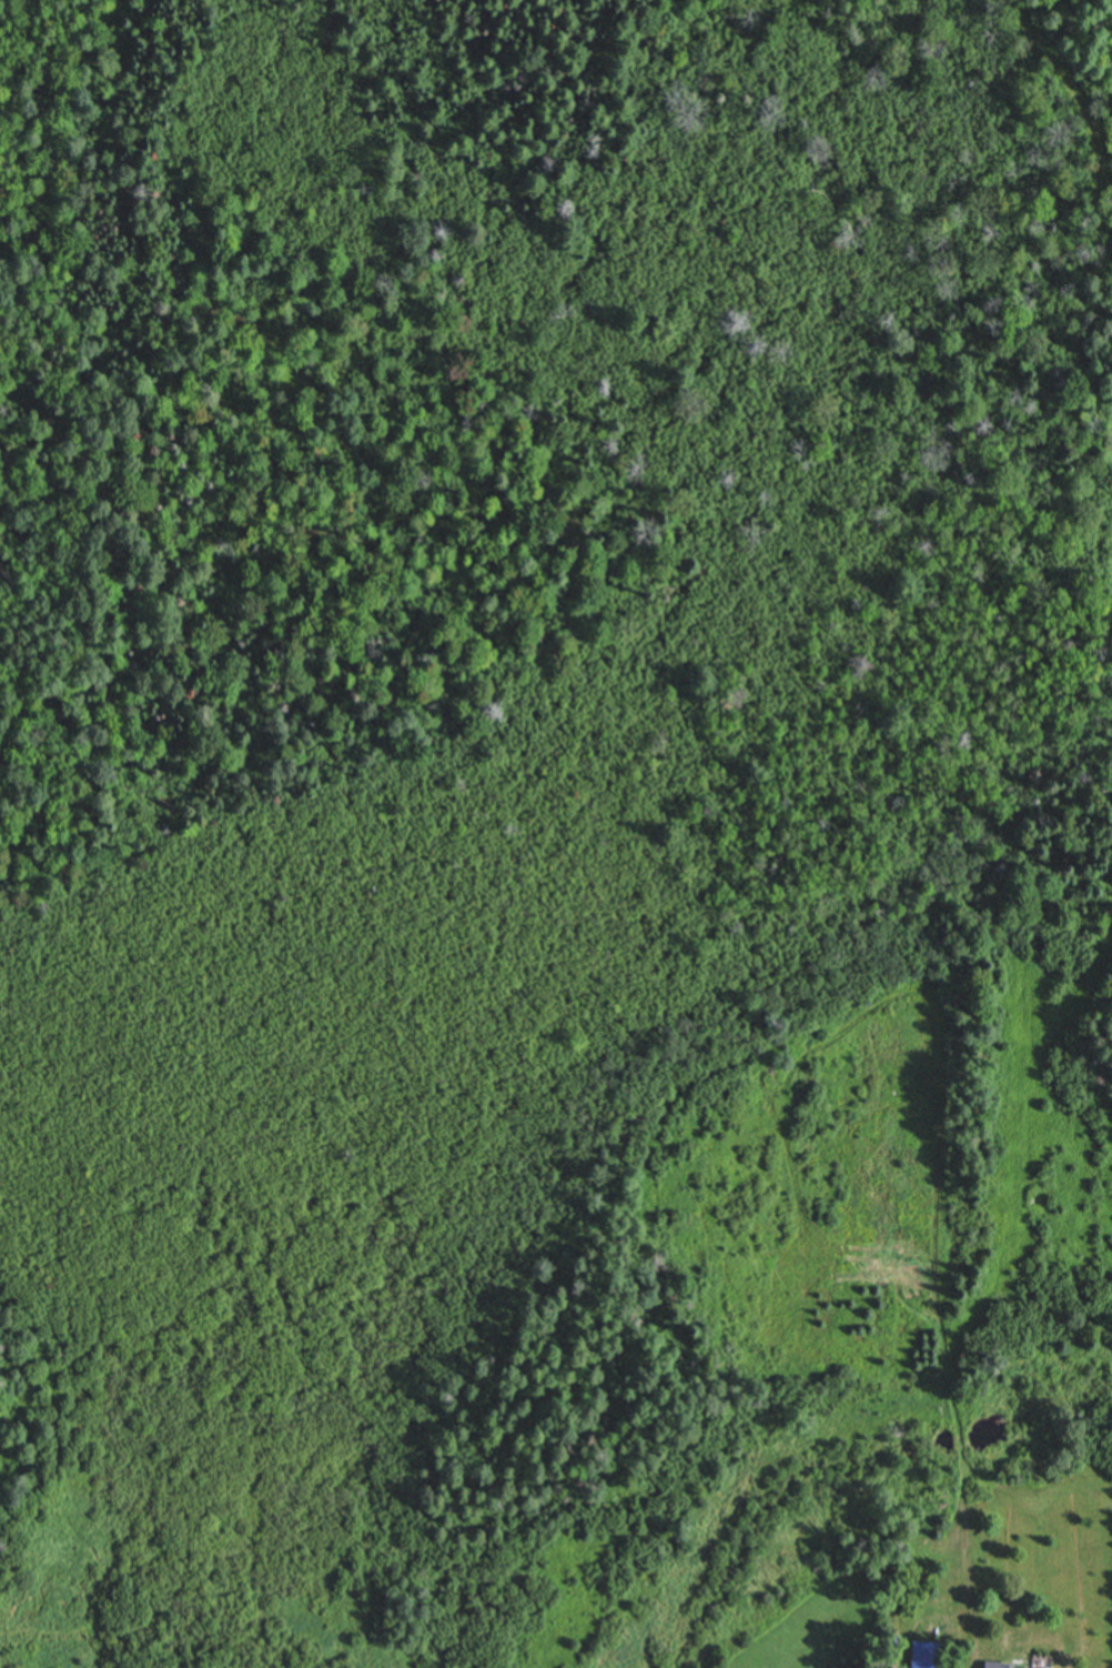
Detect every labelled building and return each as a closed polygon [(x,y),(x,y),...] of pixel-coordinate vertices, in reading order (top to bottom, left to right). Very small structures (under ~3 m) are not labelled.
[(943,1645),(910,1645),(910,1667),(943,1667),(943,1645)]
